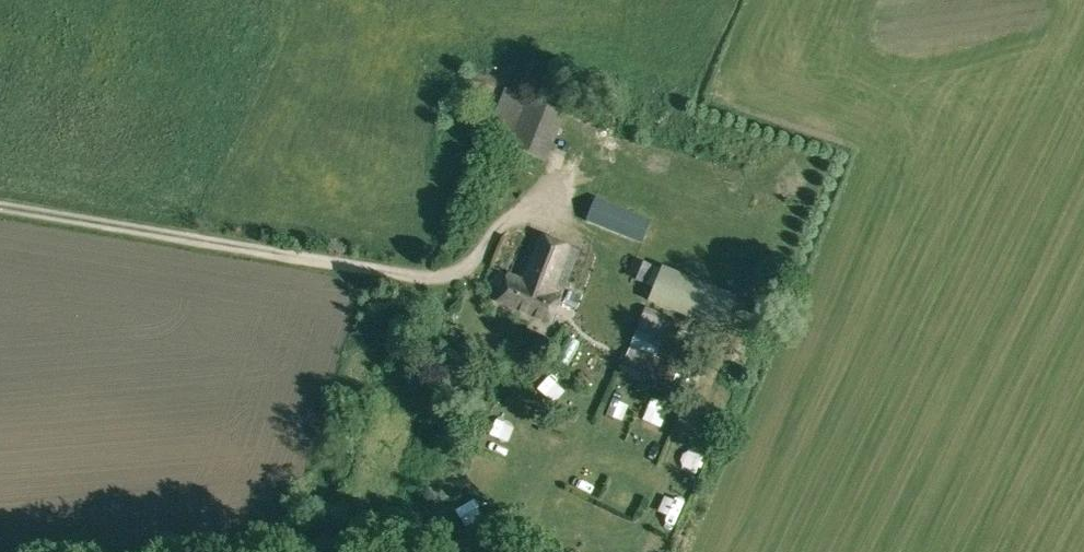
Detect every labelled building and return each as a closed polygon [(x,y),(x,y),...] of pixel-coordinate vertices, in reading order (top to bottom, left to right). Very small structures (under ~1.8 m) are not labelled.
[(529,162),(543,167),(546,160),(548,161),(567,110),(505,86),(486,136),(532,154),(529,162)] [(642,242),(652,220),(597,196),(587,220),(642,242)] [(519,268),(565,286),(579,250),(533,232),(519,268)] [(648,300),(723,330),(738,295),(663,264),(662,267),(635,257),(628,275),(654,286),(648,300)] [(497,301),(552,322),(565,286),(519,268),(516,275),(509,272),(497,301)] [(619,372),(669,392),(680,365),(655,355),(661,338),(657,337),(660,331),(668,335),(674,317),(646,306),(619,372)]
